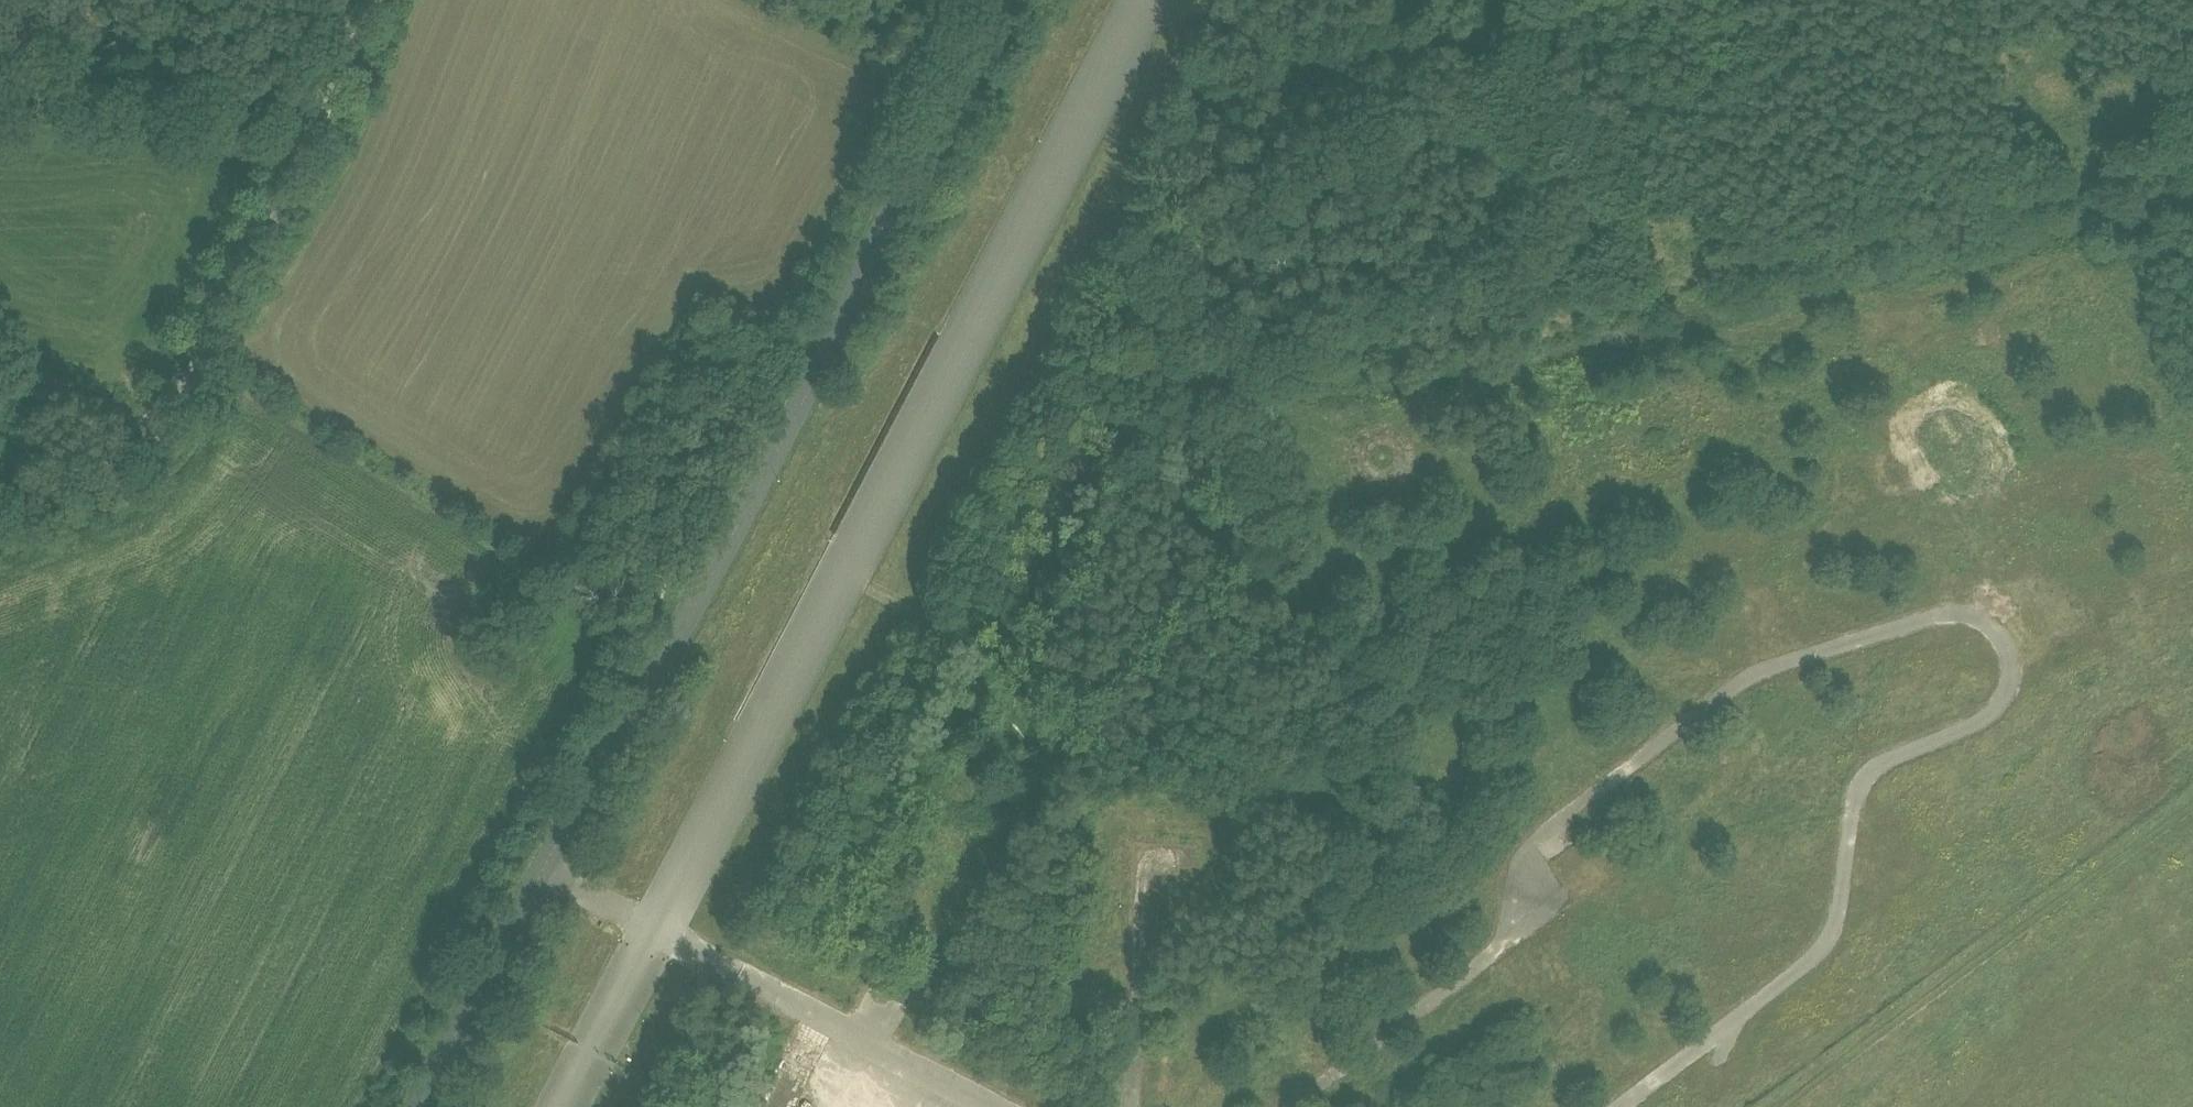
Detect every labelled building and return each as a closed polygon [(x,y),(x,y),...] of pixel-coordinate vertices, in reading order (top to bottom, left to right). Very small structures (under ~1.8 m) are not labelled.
[(944,621),(939,631),(937,635),(951,642),(958,628),(944,621)]
